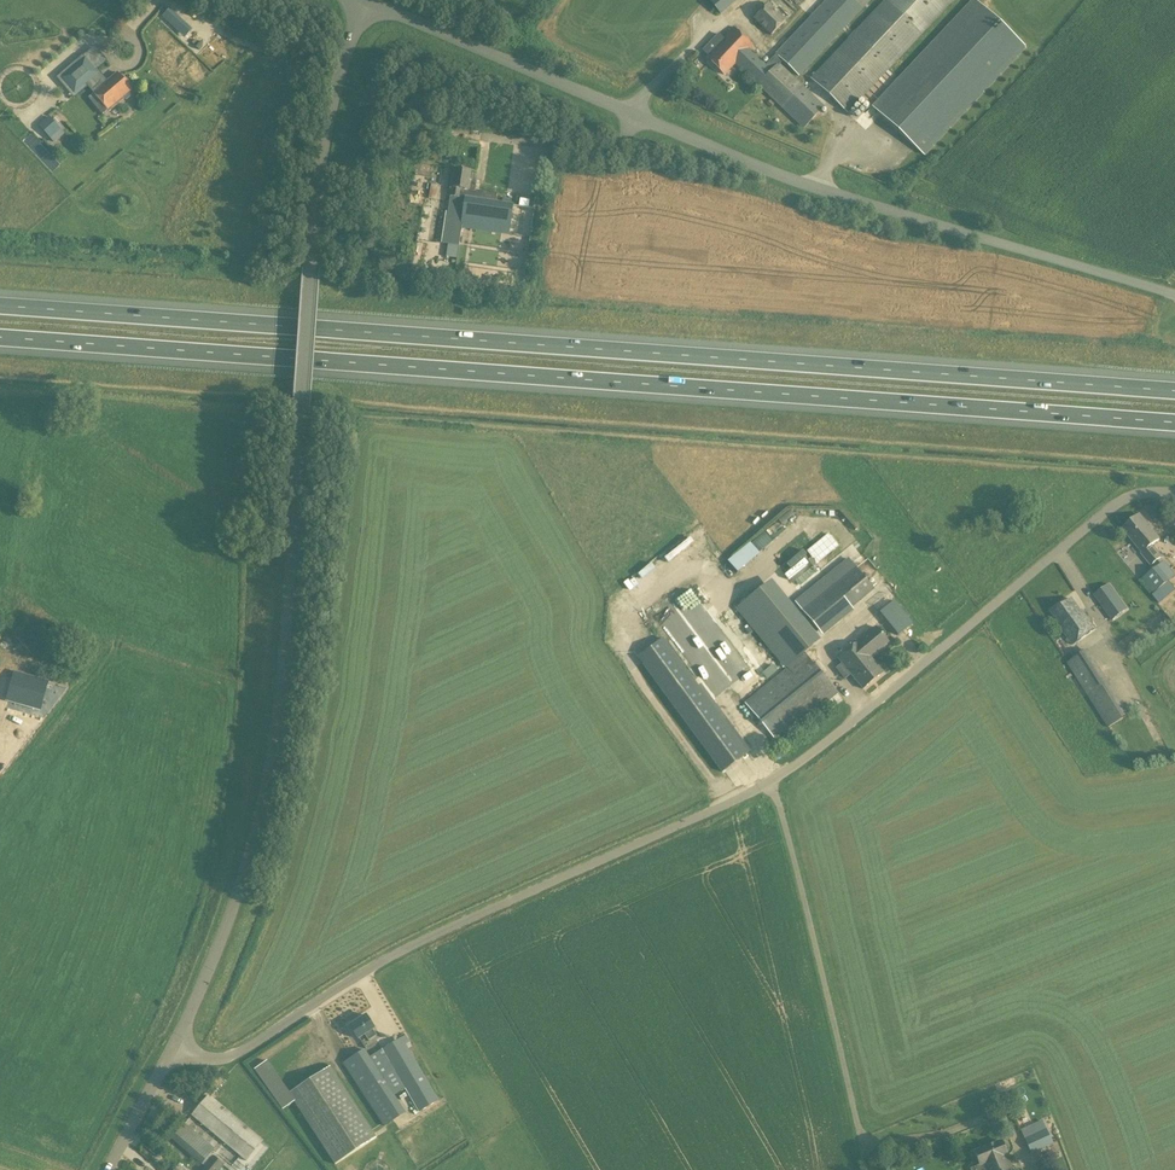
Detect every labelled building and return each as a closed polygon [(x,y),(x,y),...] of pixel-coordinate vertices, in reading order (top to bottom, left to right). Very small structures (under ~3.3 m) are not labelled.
[(724,75),(736,63),(743,70),(762,88),(804,129),(819,112),(823,108),(779,65),(783,61),(798,76),(871,0),(828,0),(765,66),(750,51),(753,47),(733,28),(723,39),(718,34),(703,51),(708,56),(706,58),(724,75)] [(738,0),(709,0),(722,14),(738,0)] [(774,36),(793,18),(775,0),(774,0),(756,18),(774,36)] [(814,78),(852,113),(955,0),(885,0),(814,78)] [(875,105),(928,154),(1030,44),(982,0),(972,0),(875,105)] [(179,30),(184,24),(170,10),(164,16),(179,30)] [(87,61),(85,58),(62,78),(74,93),(92,79),(98,73),(87,61)] [(132,89),(117,73),(88,98),(75,109),(90,126),(99,117),(101,116),(132,89)] [(41,125),(39,127),(49,139),(59,130),(49,118),(41,125)] [(450,188),(451,188),(450,195),(443,243),(459,245),(461,228),(509,234),(511,215),(513,204),(483,200),(477,199),(478,191),(475,190),(476,182),(469,181),(471,170),(454,168),(453,177),(451,177),(450,188)] [(429,199),(436,200),(438,186),(431,185),(429,199)] [(1133,539),(1143,552),(1140,554),(1151,567),(1162,557),(1152,544),(1159,538),(1140,515),(1124,528),(1133,539)] [(831,533),(807,552),(818,565),(841,546),(831,533)] [(806,593),(807,594),(809,596),(803,601),(806,604),(801,608),(821,633),(874,590),(849,558),(806,593)] [(819,571),(814,565),(795,581),(800,586),(819,571)] [(1170,581),(1157,566),(1141,578),(1154,594),(1155,593),(1159,599),(1171,589),(1166,584),(1170,581)] [(634,567),(622,576),(626,581),(638,573),(634,567)] [(838,693),(806,653),(821,641),(771,579),(736,609),(785,670),(745,703),(771,735),(778,743),(838,693)] [(1127,609),(1110,584),(1095,594),(1094,595),(1112,620),(1127,609)] [(1065,634),(1072,645),(1095,629),(1083,611),(1081,612),(1072,600),(1052,614),(1061,626),(1060,627),(1065,634)] [(893,601),(879,613),(898,635),(905,630),(912,624),(893,601)] [(838,659),(864,689),(883,672),(870,657),(888,642),(876,627),(838,659)] [(661,637),(637,655),(642,663),(722,772),(747,754),(661,637)] [(1130,714),(1088,649),(1078,655),(1069,661),(1067,662),(1108,728),(1130,714)] [(10,684),(5,701),(27,707),(41,712),(50,681),(14,672),(10,684)] [(358,1039),(365,1034),(369,1040),(376,1035),(373,1029),(374,1028),(366,1015),(357,1021),(356,1020),(350,1023),(351,1025),(349,1026),(358,1039)] [(403,1036),(370,1057),(364,1049),(352,1057),(342,1063),(384,1127),(393,1121),(406,1113),(394,1095),(405,1089),(419,1112),(439,1100),(406,1044),(409,1042),(405,1035),(403,1036)] [(329,1066),(288,1093),(334,1164),(375,1138),(329,1066)] [(264,1140),(209,1094),(200,1104),(191,1115),(246,1162),(263,1141),(264,1140)] [(1030,1153),(1053,1143),(1043,1121),(1020,1131),(1030,1153)] [(224,1165),(211,1153),(215,1149),(185,1123),(171,1139),(179,1146),(201,1165),(202,1164),(204,1166),(201,1169),(220,1169),(221,1169),(222,1169),(225,1169),(228,1168),(224,1165)] [(981,1165),(983,1169),(1013,1169),(1007,1154),(1001,1140),(974,1151),(980,1166),(981,1165)] [(190,1169),(192,1167),(183,1159),(174,1169),(191,1169),(190,1169)]
